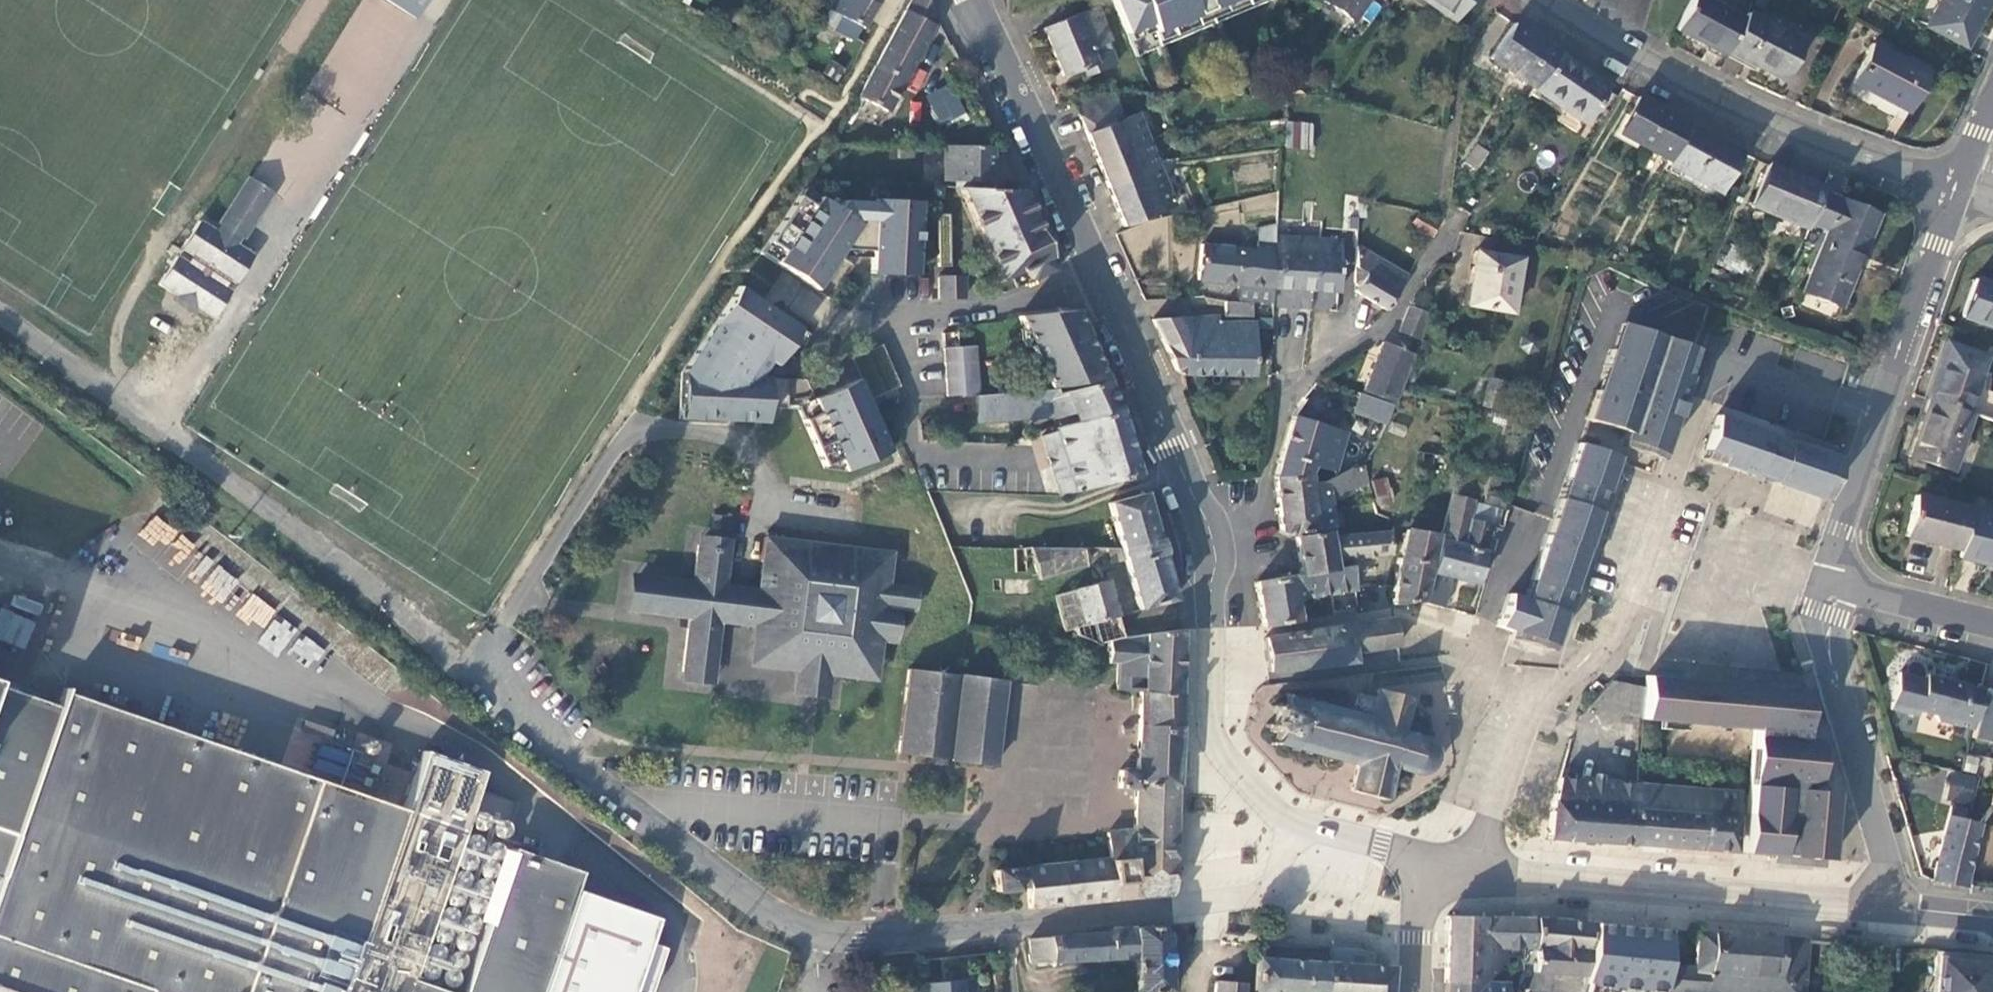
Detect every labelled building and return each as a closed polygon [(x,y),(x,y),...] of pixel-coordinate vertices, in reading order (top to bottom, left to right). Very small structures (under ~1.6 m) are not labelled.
[(428,0),(386,0),(415,20),(428,0)] [(820,18),(837,27),(835,30),(852,39),(860,26),(864,28),(877,3),(871,1),(872,0),(830,0),(820,18)] [(927,0),(909,0),(858,97),(885,112),(887,114),(932,27),(929,25),(935,14),(927,0)] [(1126,34),(1150,23),(1154,33),(1233,0),(1112,0),(1126,34)] [(1321,0),(1352,22),(1367,0),(1321,0)] [(1450,21),(1465,0),(1420,0),(1450,21)] [(1675,30),(1724,55),(1726,51),(1743,19),(1708,0),(1691,0),(1675,30)] [(1990,0),(1939,0),(1924,26),(1963,48),(1990,0)] [(1096,7),(1075,15),(1097,70),(1115,63),(1107,42),(1110,40),(1096,7)] [(1743,19),(1726,51),(1782,81),(1802,44),(1746,14),(1743,19)] [(1097,70),(1075,15),(1041,29),(1062,76),(1090,64),(1094,71),(1097,70)] [(1533,88),(1556,53),(1514,24),(1490,58),(1533,88)] [(1851,82),(1899,109),(1910,88),(1917,92),(1926,74),(1872,43),(1851,82)] [(1582,124),(1607,87),(1556,53),(1533,88),(1532,89),(1582,124)] [(952,82),(925,94),(939,125),(965,114),(952,82)] [(1910,88),(1899,109),(1906,113),(1917,92),(1910,88)] [(1106,181),(1157,162),(1138,113),(1122,118),(1112,94),(1074,103),(1106,181)] [(885,112),(858,97),(836,136),(847,142),(859,118),(877,127),(885,112)] [(1668,160),(1688,125),(1637,98),(1618,133),(1668,160)] [(1288,121),(1285,147),(1311,150),(1314,123),(1288,121)] [(1718,193),(1740,152),(1688,125),(1668,160),(1666,164),(1718,193)] [(1475,170),(1486,152),(1475,146),(1464,163),(1475,170)] [(992,182),(992,148),(944,147),(943,181),(992,182)] [(1175,205),(1157,162),(1106,181),(1124,225),(1175,205)] [(1822,193),(1824,189),(1768,166),(1750,208),(1806,231),(1810,222),(1822,193)] [(940,188),(931,186),(931,198),(940,198),(940,188)] [(963,198),(959,188),(940,188),(940,198),(963,198)] [(1057,271),(1023,192),(959,188),(963,198),(998,280),(1025,270),(1032,282),(1057,271)] [(804,190),(799,197),(813,207),(819,198),(806,190),(804,190)] [(1877,216),(1822,193),(1810,222),(1828,230),(1802,291),(1840,306),(1877,216)] [(813,207),(799,197),(768,243),(783,253),(776,264),(817,291),(840,257),(844,250),(872,252),(872,258),(871,274),(903,276),(903,263),(918,264),(921,203),(875,200),(875,203),(845,202),(839,211),(819,198),(813,207)] [(1302,203),(1277,203),(1276,226),(1301,226),(1302,203)] [(1431,236),(1438,226),(1419,213),(1413,224),(1431,236)] [(950,215),(938,215),(938,267),(950,267),(950,215)] [(180,249),(192,255),(228,279),(234,282),(250,256),(236,245),(218,234),(199,221),(180,249)] [(222,228),(218,234),(236,245),(240,240),(222,228)] [(1273,287),(1313,291),(1317,256),(1321,256),(1323,240),(1275,237),(1275,242),(1273,287)] [(1338,293),(1343,242),(1323,240),(1321,256),(1317,256),(1313,291),(1338,293)] [(1272,302),(1273,287),(1275,242),(1258,241),(1257,251),(1202,246),(1198,280),(1245,285),(1245,301),(1272,302)] [(783,253),(768,243),(761,254),(776,264),(783,253)] [(1406,276),(1356,247),(1354,282),(1357,285),(1355,291),(1386,310),(1406,276)] [(1510,314),(1519,259),(1476,252),(1465,308),(1510,314)] [(192,255),(185,264),(222,289),(228,279),(192,255)] [(156,286),(174,299),(195,312),(208,321),(226,291),(222,289),(185,264),(174,258),(156,286)] [(917,277),(918,264),(903,263),(903,276),(917,277)] [(963,277),(938,277),(938,300),(963,300),(963,277)] [(1992,326),(1992,286),(1974,279),(1961,315),(1992,326)] [(693,406),(692,421),(756,424),(756,409),(767,409),(768,378),(759,378),(769,363),(776,367),(793,341),(782,334),(790,322),(738,288),(682,374),(680,405),(693,406)] [(195,312),(174,299),(169,306),(190,319),(195,312)] [(1224,317),(1251,318),(1252,303),(1225,302),(1224,317)] [(1418,339),(1428,314),(1409,307),(1399,332),(1418,339)] [(1104,377),(1074,311),(1018,316),(1051,390),(1062,389),(1104,377)] [(1152,319),(1174,370),(1182,374),(1254,374),(1255,323),(1220,323),(1219,316),(1152,319)] [(782,334),(793,341),(801,329),(790,322),(782,334)] [(1603,393),(1626,325),(1618,323),(1595,390),(1603,393)] [(1603,393),(1595,390),(1585,419),(1622,432),(1620,439),(1658,452),(1694,349),(1626,325),(1603,393)] [(1947,342),(1927,398),(1966,412),(1985,356),(1947,342)] [(1392,401),(1411,355),(1382,343),(1363,389),(1392,401)] [(849,359),(858,380),(813,400),(818,414),(803,420),(822,467),(839,460),(844,472),(889,452),(867,402),(900,388),(882,346),(849,359)] [(944,349),(947,397),(977,395),(974,347),(944,349)] [(768,378),(776,367),(769,363),(759,378),(768,378)] [(1488,376),(1481,406),(1504,412),(1512,383),(1488,376)] [(1118,410),(1106,382),(1056,398),(1053,394),(1014,396),(1014,395),(978,396),(980,417),(1051,412),(1053,418),(1074,412),(1076,421),(1118,410)] [(1393,406),(1360,392),(1351,414),(1385,426),(1393,406)] [(1948,471),(1969,413),(1966,412),(1927,398),(1907,455),(1948,471)] [(797,407),(803,420),(818,414),(813,400),(797,407)] [(693,406),(680,405),(679,420),(692,421),(693,406)] [(756,409),(756,424),(766,424),(767,409),(756,409)] [(1042,437),(1059,496),(1136,475),(1118,410),(1076,421),(1055,428),(1056,432),(1042,437)] [(1345,434),(1292,417),(1274,477),(1333,473),(1345,434)] [(1722,466),(1821,500),(1835,460),(1823,456),(1823,455),(1784,442),(1784,443),(1764,437),(1765,435),(1714,418),(1700,458),(1722,466)] [(1561,487),(1529,579),(1536,582),(1534,590),(1527,587),(1523,599),(1506,593),(1495,626),(1548,644),(1612,455),(1576,443),(1564,479),(1571,481),(1568,489),(1561,487)] [(1447,472),(1449,457),(1419,453),(1417,468),(1447,472)] [(839,460),(822,467),(824,470),(844,472),(839,460)] [(1280,529),(1294,535),(1333,528),(1330,501),(1369,480),(1365,465),(1333,473),(1274,477),(1280,529)] [(1369,481),(1375,505),(1389,502),(1384,478),(1369,481)] [(1564,479),(1561,487),(1568,489),(1571,481),(1564,479)] [(1149,515),(1142,493),(1109,503),(1121,548),(1155,538),(1149,515)] [(1473,501),(1450,495),(1431,573),(1476,584),(1490,524),(1468,519),(1473,501)] [(1968,514),(1968,509),(1915,496),(1904,538),(1958,550),(1968,514)] [(1956,558),(1992,567),(1992,520),(1968,514),(1958,550),(1956,558)] [(219,607),(240,580),(153,515),(133,542),(219,607)] [(1400,555),(1431,559),(1437,534),(1406,530),(1400,555)] [(1347,559),(1391,555),(1389,531),(1330,536),(1330,531),(1294,538),(1301,575),(1348,566),(1347,559)] [(1155,538),(1121,548),(1125,565),(1160,556),(1162,556),(1157,538),(1155,538)] [(846,561),(806,557),(808,545),(763,540),(758,593),(724,590),(728,558),(715,556),(716,553),(709,552),(709,556),(696,554),(693,586),(643,580),(639,617),(688,622),(683,671),(715,674),(720,626),(755,629),(775,632),(772,661),(797,664),(795,673),(831,677),(832,667),(857,671),(861,641),(881,643),(895,645),(899,610),(913,612),(915,590),(887,586),(891,554),(847,549),(846,561)] [(715,556),(728,558),(729,546),(698,543),(696,554),(709,556),(709,552),(716,553),(715,556)] [(806,557),(846,561),(847,549),(808,545),(806,557)] [(1030,548),(1013,548),(1014,572),(1025,573),(1024,557),(1032,557),(1030,548)] [(1081,548),(1030,548),(1032,557),(1038,579),(1087,568),(1081,548)] [(1393,604),(1422,603),(1431,559),(1400,555),(1398,555),(1393,604)] [(1160,556),(1125,565),(1138,609),(1172,600),(1160,556)] [(1302,598),(1354,590),(1350,566),(1348,566),(1301,575),(1288,577),(1290,586),(1300,584),(1302,598)] [(1263,626),(1297,621),(1294,599),(1302,598),(1300,584),(1290,586),(1288,577),(1255,583),(1263,626)] [(639,617),(643,580),(632,579),(628,615),(639,617)] [(1031,579),(1013,579),(1005,579),(1004,594),(1030,593),(1031,579)] [(1529,579),(1527,587),(1534,590),(1536,582),(1529,579)] [(1108,641),(1123,638),(1106,581),(1055,596),(1065,630),(1074,628),(1075,636),(1097,645),(1108,641)] [(252,592),(233,617),(257,635),(276,610),(252,592)] [(257,643),(276,657),(297,629),(277,615),(257,643)] [(1354,622),(1264,637),(1269,674),(1361,661),(1360,652),(1401,647),(1399,616),(1354,622)] [(771,670),(772,661),(775,632),(755,629),(751,668),(771,670)] [(1140,692),(1178,693),(1179,662),(1181,630),(1123,638),(1108,641),(1107,663),(1118,664),(1116,691),(1140,692)] [(306,669),(324,655),(308,634),(290,648),(306,669)] [(877,682),(881,643),(861,641),(857,671),(856,679),(877,682)] [(771,670),(795,673),(797,664),(772,661),(771,670)] [(831,677),(856,679),(857,671),(832,667),(831,677)] [(931,748),(950,750),(960,675),(908,669),(896,751),(924,756),(931,748)] [(715,674),(683,671),(682,684),(713,687),(715,674)] [(829,698),(831,677),(795,673),(793,694),(829,698)] [(950,750),(949,760),(996,766),(1005,682),(960,675),(950,750)] [(1805,690),(1704,682),(1654,678),(1644,677),(1643,688),(1640,720),(1754,729),(1744,853),(1829,860),(1835,793),(1799,790),(1800,783),(1801,775),(1816,776),(1819,741),(1803,740),(1807,690),(1805,690)] [(1972,733),(1982,691),(1922,677),(1915,714),(1931,717),(1937,725),(1972,733)] [(1609,681),(1587,706),(1639,717),(1643,688),(1609,681)] [(407,983),(459,834),(64,696),(61,707),(0,686),(0,991),(432,991),(407,983)] [(1356,708),(1291,694),(1288,702),(1280,701),(1274,727),(1281,730),(1278,744),(1359,763),(1351,790),(1391,801),(1398,767),(1418,773),(1424,775),(1431,774),(1436,772),(1441,768),(1443,762),(1444,756),(1443,750),(1440,745),(1436,741),(1431,738),(1408,732),(1416,695),(1379,688),(1377,697),(1360,694),(1356,708)] [(1027,885),(1029,908),(1172,894),(1178,693),(1140,692),(1136,771),(1118,770),(1117,789),(1134,790),(1133,827),(1107,832),(1110,858),(1025,866),(1026,870),(1015,871),(1014,869),(992,871),(994,891),(1014,890),(1016,886),(1027,885)] [(287,760),(321,758),(319,734),(286,735),(287,760)] [(924,756),(949,760),(950,750),(931,748),(924,756)] [(317,769),(332,772),(336,756),(321,752),(317,769)] [(1982,772),(1948,768),(1940,803),(1979,813),(1982,772)] [(1800,783),(1816,784),(1816,776),(1801,775),(1800,783)] [(1547,838),(1630,844),(1635,784),(1558,778),(1550,803),(1547,838)] [(1635,784),(1630,844),(1731,851),(1736,787),(1729,787),(1729,793),(1635,784)] [(1950,808),(1931,880),(1964,885),(1979,824),(1962,821),(1965,811),(1950,808)] [(569,901),(587,908),(596,882),(511,852),(462,991),(537,991),(569,901)] [(1482,947),(1482,918),(1445,917),(1444,982),(1503,985),(1504,948),(1482,947)] [(1537,919),(1482,918),(1482,947),(1504,948),(1517,949),(1535,950),(1537,919)] [(1537,919),(1535,950),(1517,949),(1517,975),(1523,975),(1534,975),(1534,990),(1533,991),(1583,991),(1585,987),(1595,924),(1537,919)] [(1643,991),(1663,991),(1665,965),(1667,930),(1595,924),(1585,987),(1643,991)] [(1134,929),(1136,957),(1138,991),(1170,991),(1168,942),(1167,933),(1161,927),(1134,929)] [(1134,929),(1110,929),(1110,932),(1048,936),(1048,938),(1050,946),(1029,948),(1030,962),(1136,957),(1134,929)] [(1665,965),(1663,991),(1778,991),(1781,938),(1696,932),(1693,968),(1665,965)] [(1050,946),(1048,938),(1029,940),(1029,948),(1050,946)] [(1781,938),(1778,991),(1802,991),(1807,940),(1781,938)] [(1329,947),(1328,963),(1325,991),(1389,991),(1391,968),(1370,966),(1370,954),(1362,951),(1351,949),(1329,947)] [(1932,991),(1990,991),(1990,985),(1991,960),(1936,955),(1934,974),(1932,991)] [(1305,961),(1256,958),(1254,991),(1303,991),(1305,961)] [(1305,961),(1303,991),(1325,991),(1328,963),(1305,961)] [(1523,990),(1534,990),(1534,975),(1523,975),(1523,990)] [(962,980),(922,985),(922,991),(963,991),(962,980)] [(1444,982),(1444,991),(1503,991),(1503,985),(1444,982)] [(1243,983),(1214,983),(1214,991),(1242,991),(1243,983)]
